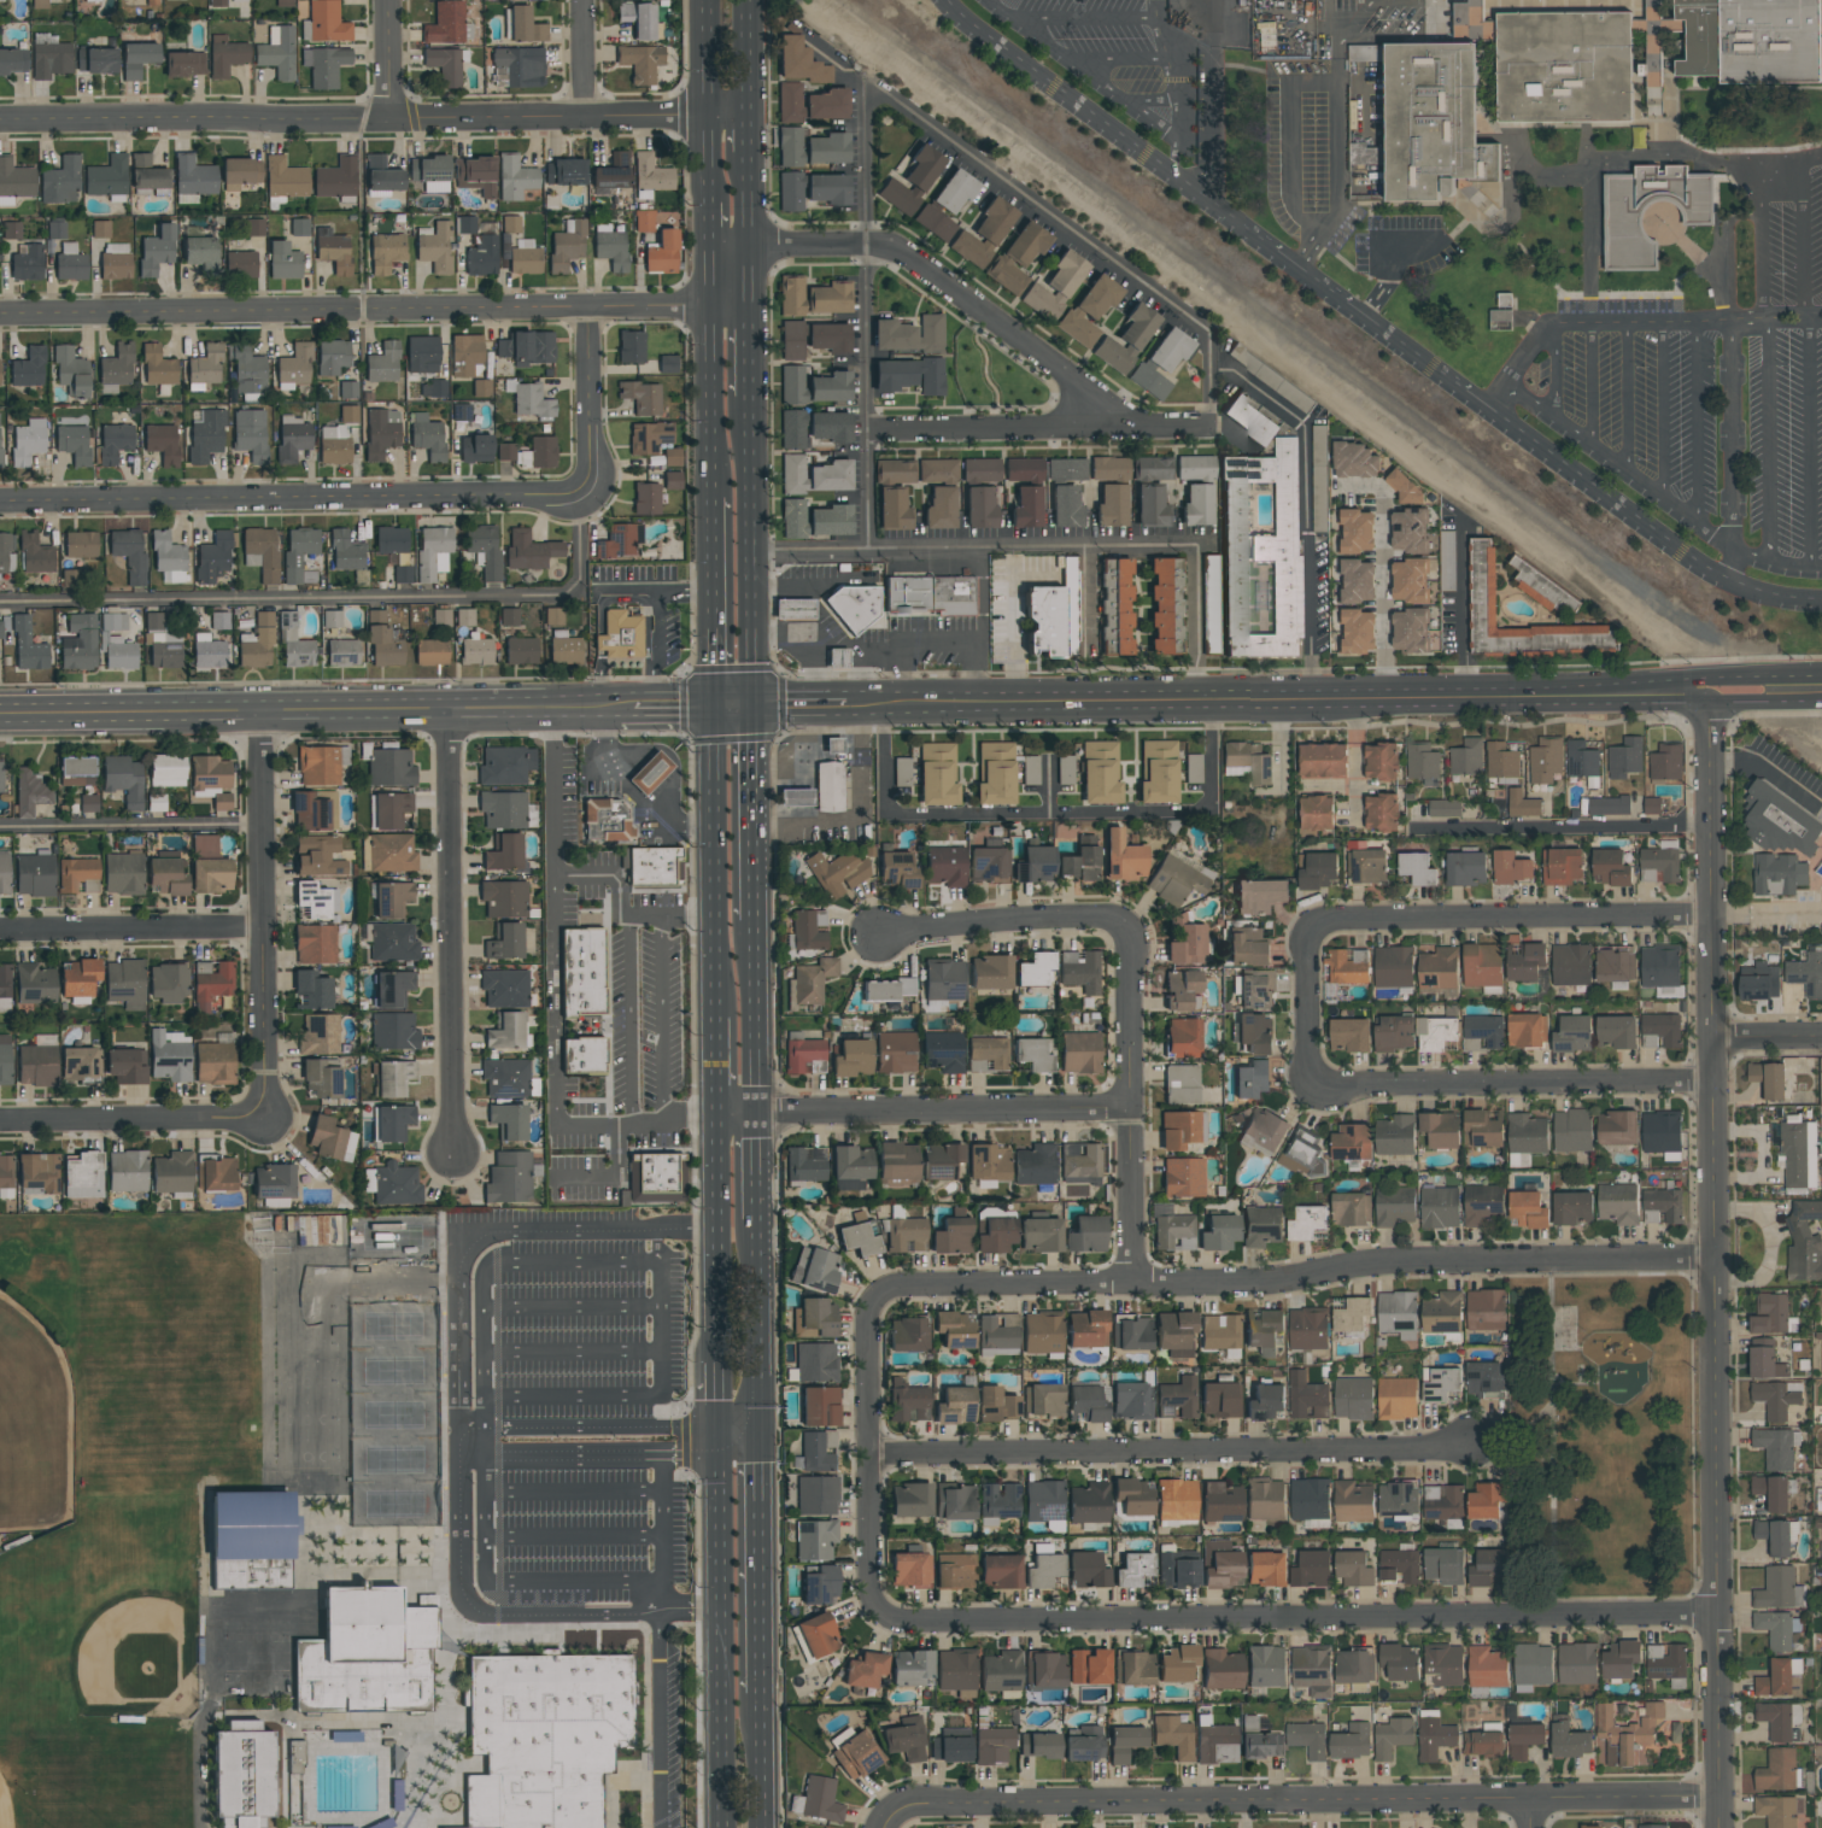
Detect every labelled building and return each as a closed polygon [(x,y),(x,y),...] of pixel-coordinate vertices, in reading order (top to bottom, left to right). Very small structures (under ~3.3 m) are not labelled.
[(48,10),(48,0),(32,0),(32,10),(48,10)] [(226,8),(226,0),(209,0),(210,8),(226,8)] [(309,0),(309,21),(301,21),(302,42),(351,41),(351,23),(338,23),(338,0),(328,0),(309,0)] [(1469,2),(1469,0),(1486,0),(1487,23),(1500,23),(1500,17),(1635,16),(1635,20),(1646,20),(1646,0),(1662,0),(1663,117),(1647,117),(1647,76),(1639,76),(1639,64),(1647,65),(1648,31),(1633,30),(1634,122),(1500,122),(1499,41),(1477,41),(1477,43),(1478,143),(1501,143),(1501,182),(1471,182),(1471,178),(1457,178),(1455,194),(1449,198),(1445,195),(1445,182),(1441,182),(1441,200),(1389,201),(1392,65),(1384,64),(1384,70),(1367,70),(1367,63),(1352,61),(1352,59),(1351,47),(1392,49),(1392,46),(1454,43),(1454,4),(1469,2)] [(1821,0),(1821,82),(1721,83),(1722,76),(1679,76),(1676,76),(1677,60),(1688,60),(1688,20),(1676,19),(1676,0),(1821,0)] [(422,26),(422,44),(472,43),(471,24),(463,24),(463,1),(435,1),(435,25),(422,26)] [(634,22),(633,40),(661,41),(661,24),(654,24),(654,4),(617,3),(616,22),(634,22)] [(529,6),(510,6),(510,42),(547,42),(547,24),(530,24),(529,6)] [(255,67),(275,66),(275,82),(294,82),(293,26),(268,27),(268,45),(254,45),(255,67)] [(50,81),(50,74),(71,74),(72,44),(56,43),(56,35),(33,35),(32,81),(50,81)] [(228,78),(228,65),(249,65),(249,43),(226,43),(226,35),(210,35),(210,78),(228,78)] [(800,35),(779,35),(779,79),(806,79),(806,83),(832,83),(832,64),(809,64),(809,48),(800,48),(800,35)] [(123,45),(124,82),(141,82),(141,63),(159,63),(158,44),(123,45)] [(654,86),(654,67),(664,66),(664,46),(616,48),(616,66),(631,65),(632,86),(654,86)] [(506,89),(544,88),(543,48),(491,49),(492,67),(505,66),(506,89)] [(117,73),(116,49),(76,50),(77,74),(117,73)] [(310,90),(337,91),(338,65),(351,66),(351,50),(311,49),(310,90)] [(461,88),(460,49),(422,50),(422,69),(439,69),(439,89),(461,88)] [(0,50),(0,75),(27,74),(26,50),(0,50)] [(165,53),(165,76),(204,75),(204,53),(165,53)] [(779,121),(847,120),(847,88),(825,89),(825,95),(803,95),(803,82),(779,83),(779,121)] [(779,165),(848,164),(848,133),(825,133),(825,138),(803,138),(803,127),(779,128),(779,165)] [(1349,164),(1382,164),(1382,147),(1367,147),(1367,142),(1349,142),(1349,164)] [(945,160),(920,144),(910,160),(914,163),(901,183),(889,176),(876,196),(908,217),(945,160)] [(610,151),(610,168),(592,168),(592,187),(627,188),(629,152),(610,151)] [(652,152),(635,152),(636,191),(674,190),(674,168),(652,168),(652,152)] [(126,154),(108,153),(108,167),(85,167),(85,196),(109,196),(109,202),(126,203),(126,154)] [(169,191),(168,169),(151,169),(150,154),(131,154),(132,192),(169,191)] [(197,195),(217,194),(217,165),(193,166),(193,154),(175,154),(176,204),(197,203),(197,195)] [(538,169),(518,169),(517,154),(499,154),(500,202),(522,202),(522,190),(538,190),(538,169)] [(41,204),(75,203),(75,193),(80,193),(80,155),(60,155),(61,170),(40,170),(41,204)] [(309,197),(308,168),(285,168),(284,155),(266,155),(267,198),(309,197)] [(314,168),(314,197),(356,196),(355,155),(337,156),(337,168),(314,168)] [(385,155),(367,155),(367,197),(390,197),(389,191),(403,191),(403,170),(385,171),(385,155)] [(36,197),(35,168),(12,168),(11,156),(0,157),(0,206),(13,206),(13,197),(36,197)] [(409,157),(409,181),(424,182),(424,193),(448,193),(449,158),(409,157)] [(455,159),(456,188),(481,188),(481,200),(495,199),(494,158),(455,159)] [(262,184),(261,160),(222,160),(222,192),(239,191),(239,184),(262,184)] [(586,185),(585,160),(545,161),(545,186),(586,185)] [(1607,269),(1660,269),(1659,246),(1652,241),(1647,232),(1646,218),(1651,210),(1658,206),(1669,206),(1680,211),(1683,217),(1685,225),(1712,225),(1716,225),(1717,182),(1718,176),(1691,176),(1692,168),(1668,168),(1668,171),(1663,171),(1663,165),(1640,168),(1639,177),(1607,176),(1607,269)] [(951,216),(963,199),(967,202),(979,186),(955,168),(930,201),(951,216)] [(779,173),(780,212),(804,212),(803,172),(779,173)] [(848,175),(807,176),(808,204),(848,203),(848,175)] [(980,270),(1017,213),(994,197),(969,234),(961,229),(948,249),(980,270)] [(946,243),(957,224),(923,204),(912,223),(946,243)] [(654,210),(634,211),(635,233),(654,232),(654,210)] [(519,233),(519,216),(502,217),(502,233),(519,233)] [(458,234),(475,234),(475,217),(458,217),(458,234)] [(308,219),(290,220),(291,237),(309,236),(308,219)] [(247,236),(264,236),(264,220),(246,220),(247,236)] [(550,274),(566,274),(567,259),(584,259),(585,220),(564,220),(564,233),(551,233),(550,274)] [(1017,298),(1030,278),(1021,271),(1034,252),(1039,255),(1051,238),(1025,220),(986,276),(1017,298)] [(449,276),(449,221),(432,222),(432,230),(416,231),(416,262),(432,262),(432,276),(449,276)] [(65,222),(47,222),(48,240),(65,240),(65,222)] [(92,239),(109,238),(109,222),(92,222),(92,239)] [(3,223),(3,240),(22,239),(21,223),(3,223)] [(497,275),(496,223),(480,223),(480,248),(465,249),(466,276),(497,275)] [(174,224),(158,224),(158,238),(140,237),(140,279),(156,279),(156,263),(174,263),(174,224)] [(626,274),(627,232),(610,232),(610,224),(594,224),(594,259),(611,259),(610,274),(626,274)] [(349,235),(330,236),(330,228),(316,228),(316,261),(333,261),(333,277),(349,277),(349,235)] [(676,274),(678,230),(659,229),(658,245),(645,245),(644,273),(676,274)] [(405,234),(370,235),(371,277),(389,276),(389,262),(406,261),(405,234)] [(217,238),(183,239),(184,265),(203,264),(204,278),(217,277),(217,238)] [(541,248),(532,248),(532,240),(516,240),(516,248),(509,249),(509,275),(541,274),(541,248)] [(270,279),(301,279),(300,252),(288,252),(287,241),(269,241),(270,279)] [(55,253),(56,280),(87,280),(86,254),(75,255),(75,243),(62,243),(62,252),(55,253)] [(102,280),(131,279),(130,244),(101,245),(102,280)] [(42,280),(42,245),(26,245),(26,255),(12,255),(11,280),(42,280)] [(1090,266),(1066,250),(1041,286),(1033,281),(1019,301),(1051,323),(1090,266)] [(256,252),(226,252),(225,278),(256,278),(256,252)] [(1058,329),(1088,350),(1101,331),(1095,326),(1120,289),(1096,272),(1058,329)] [(850,315),(849,283),(827,283),(827,288),(805,288),(805,277),(781,277),(781,315),(850,315)] [(1500,309),(1500,295),(1515,295),(1513,309),(1500,309)] [(1160,319),(1136,302),(1124,319),(1128,322),(1115,341),(1105,334),(1091,355),(1122,375),(1160,319)] [(1493,314),(1515,312),(1516,332),(1494,333),(1493,314)] [(874,351),(942,351),(942,314),(918,314),(918,325),(896,325),(896,320),(874,320),(874,351)] [(804,360),(803,321),(781,321),(782,361),(804,360)] [(808,325),(808,349),(828,349),(828,355),(850,354),(849,324),(808,325)] [(1193,343),(1170,326),(1144,361),(1167,378),(1193,343)] [(496,358),(514,358),(514,368),(527,368),(527,363),(554,363),(554,332),(511,333),(511,340),(496,340),(496,358)] [(644,363),(643,332),(618,332),(619,363),(644,363)] [(483,365),(482,335),(451,336),(452,378),(473,378),(473,365),(483,365)] [(438,337),(407,337),(407,374),(439,373),(438,337)] [(318,341),(318,376),(339,376),(339,367),(349,367),(349,341),(318,341)] [(366,382),(398,381),(398,341),(381,341),(381,355),(366,355),(366,382)] [(100,394),(117,394),(117,385),(132,385),(131,342),(115,342),(115,359),(99,359),(100,394)] [(221,384),(220,342),(204,343),(204,358),(188,358),(188,391),(203,391),(203,384),(221,384)] [(277,358),(277,385),(311,385),(311,342),(293,342),(293,358),(277,358)] [(236,400),(267,400),(266,357),(250,357),(249,343),(235,343),(236,400)] [(160,344),(143,344),(144,385),(177,384),(177,359),(160,360),(160,344)] [(1226,357),(1306,411),(1315,398),(1234,344),(1226,357)] [(72,345),(54,346),(56,386),(66,385),(67,399),(90,398),(88,359),(73,360),(72,345)] [(44,346),(27,347),(27,361),(10,361),(11,387),(44,386),(44,346)] [(676,356),(659,356),(659,374),(677,373),(676,356)] [(875,392),(897,392),(897,386),(919,386),(919,396),(944,396),(944,361),(875,361),(875,392)] [(1127,379),(1160,402),(1172,385),(1139,362),(1127,379)] [(781,404),(805,405),(806,366),(781,366),(781,404)] [(849,402),(850,371),(829,371),(829,378),(809,378),(809,401),(849,402)] [(473,381),(474,397),(490,397),(490,380),(473,381)] [(446,381),(421,381),(421,397),(446,397),(446,381)] [(340,398),(356,399),(356,383),(340,382),(340,398)] [(660,383),(617,384),(618,400),(634,399),(634,416),(661,416),(660,383)] [(514,416),(556,415),(555,400),(541,400),(540,384),(514,384),(514,416)] [(1269,446),(1282,424),(1234,395),(1221,417),(1269,446)] [(358,407),(340,406),(340,423),(358,423),(358,407)] [(367,463),(383,463),(383,448),(400,447),(399,409),(366,410),(367,463)] [(207,453),(224,453),(224,411),(190,410),(189,466),(207,467),(207,453)] [(265,410),(234,411),(234,451),(249,450),(250,465),(266,465),(265,410)] [(782,450),(807,449),(806,411),(781,411),(782,450)] [(412,449),(427,448),(428,464),(444,463),(443,423),(427,423),(427,413),(411,413),(412,449)] [(810,413),(809,441),(849,442),(850,413),(810,413)] [(296,450),(311,450),(312,424),(301,423),(301,417),(279,416),(278,465),(295,465),(296,450)] [(45,419),(27,419),(26,427),(13,427),(12,468),(29,469),(29,453),(44,453),(45,419)] [(673,444),(672,423),(630,424),(630,455),(656,454),(656,444),(673,444)] [(1327,424),(1312,424),(1313,530),(1328,530),(1327,424)] [(55,452),(72,453),(72,468),(88,468),(88,427),(56,426),(55,452)] [(133,426),(100,426),(100,467),(117,466),(117,450),(133,450),(133,426)] [(177,426),(145,426),(144,452),(161,452),(161,467),(176,467),(177,426)] [(348,464),(349,427),(320,426),(319,464),(348,464)] [(492,436),(461,436),(461,463),(492,462),(492,436)] [(1300,436),(1276,437),(1276,457),(1222,457),(1225,657),(1303,656),(1300,436)] [(530,468),(555,468),(556,437),(531,437),(530,468)] [(1335,441),(1336,477),(1381,477),(1382,456),(1364,441),(1335,441)] [(515,444),(498,444),(498,462),(515,461),(515,444)] [(680,449),(663,449),(664,466),(681,466),(680,449)] [(850,460),(828,460),(828,466),(806,466),(806,454),(782,454),(782,493),(851,492),(850,460)] [(1091,479),(1129,479),(1129,458),(1091,457),(1091,479)] [(1177,457),(1177,480),(1215,479),(1215,457),(1177,457)] [(1173,479),(1172,458),(1134,459),(1135,480),(1173,479)] [(1000,459),(962,460),(962,483),(1000,482),(1000,459)] [(1005,459),(1005,481),(1043,480),(1043,459),(1005,459)] [(1086,480),(1086,460),(1047,459),(1047,479),(1086,480)] [(919,480),(957,480),(957,460),(919,460),(919,480)] [(879,529),(911,529),(911,507),(904,508),(904,483),(914,483),(914,461),(878,461),(879,529)] [(1398,467),(1385,480),(1400,494),(1400,503),(1425,502),(1425,493),(1398,467)] [(633,515),(659,516),(660,484),(634,484),(633,515)] [(1212,525),(1211,484),(1186,485),(1186,503),(1182,503),(1182,526),(1212,525)] [(1096,527),(1126,526),(1125,485),(1100,485),(1100,504),(1096,504),(1096,527)] [(994,528),(993,486),(966,487),(967,528),(994,528)] [(1040,486),(1016,486),(1016,507),(1011,507),(1011,528),(1040,528),(1040,486)] [(1077,486),(1051,486),(1052,528),(1082,527),(1081,505),(1077,505),(1077,486)] [(1162,505),(1162,486),(1137,487),(1138,526),(1167,526),(1166,505),(1162,505)] [(953,487),(929,487),(930,507),(924,507),(924,529),(954,528),(953,487)] [(850,504),(829,505),(829,510),(806,510),(806,499),(782,500),(783,538),(851,536),(850,504)] [(1393,512),(1394,549),(1407,549),(1406,552),(1431,552),(1429,506),(1405,508),(1406,512),(1393,512)] [(1338,510),(1338,553),(1363,553),(1363,551),(1375,550),(1376,512),(1361,512),(1363,509),(1338,510)] [(634,524),(608,525),(608,541),(594,541),(595,558),(635,557),(634,524)] [(482,582),(499,582),(498,526),(465,527),(466,553),(475,553),(475,566),(482,566),(482,582)] [(408,553),(407,527),(376,528),(376,554),(408,553)] [(418,529),(419,583),(435,583),(435,554),(452,553),(452,528),(418,529)] [(564,543),(529,543),(529,528),(508,528),(507,569),(546,569),(546,558),(564,558),(564,543)] [(260,586),(277,585),(276,529),(242,529),(243,567),(260,566),(260,586)] [(302,585),(302,554),(319,554),(319,529),(285,530),(286,585),(302,585)] [(348,529),(331,529),(332,571),(365,570),(364,545),(348,545),(348,529)] [(53,546),(37,547),(37,531),(20,531),(21,573),(53,572),(53,546)] [(109,531),(110,557),(126,556),(127,587),(146,586),(146,553),(141,554),(140,531),(109,531)] [(186,545),(169,545),(169,531),(153,531),(153,572),(162,572),(162,583),(186,582),(186,545)] [(197,545),(197,584),(216,584),(216,570),(230,570),(231,531),(213,531),(213,545),(197,545)] [(1455,531),(1440,531),(1441,591),(1456,591),(1455,531)] [(65,533),(65,559),(97,558),(97,532),(65,533)] [(13,533),(0,534),(0,573),(14,573),(13,533)] [(1472,651),(1618,650),(1618,626),(1497,627),(1496,547),(1490,547),(1490,537),(1470,537),(1471,607),(1472,607),(1472,651)] [(1570,618),(1582,602),(1516,554),(1509,563),(1521,571),(1515,578),(1570,618)] [(1204,607),(1218,607),(1218,556),(1203,556),(1204,607)] [(1096,656),(1095,607),(1078,608),(1077,557),(1062,557),(1062,587),(1024,587),(1025,622),(1027,622),(1028,656),(1042,656),(1042,657),(1096,656)] [(1393,563),(1394,602),(1407,600),(1407,605),(1428,603),(1428,558),(1406,558),(1406,561),(1393,563)] [(1338,561),(1340,602),(1364,603),(1364,599),(1376,599),(1376,561),(1363,561),(1363,559),(1338,561)] [(394,583),(407,584),(408,568),(395,568),(394,583)] [(974,578),(886,577),(885,609),(878,609),(878,589),(826,589),(826,622),(847,622),(847,630),(886,631),(886,614),(974,615),(974,578)] [(775,620),(814,621),(814,600),(775,599),(775,620)] [(1395,614),(1393,650),(1402,650),(1404,655),(1433,654),(1433,607),(1406,609),(1407,613),(1395,614)] [(563,625),(563,608),(545,608),(545,626),(563,625)] [(474,609),(456,610),(456,627),(474,627),(474,609)] [(501,627),(519,626),(519,609),(501,609),(501,627)] [(643,617),(625,617),(625,610),(604,609),(604,635),(594,635),(594,657),(643,657),(643,617)] [(1340,610),(1341,655),(1369,654),(1367,651),(1376,651),(1376,613),(1364,613),(1363,609),(1340,610)] [(451,610),(433,610),(433,628),(451,628),(451,610)] [(341,611),(323,612),(323,628),(341,628),(341,611)] [(229,630),(229,612),(210,613),(211,630),(229,630)] [(238,666),(272,665),(271,612),(255,612),(255,635),(238,635),(238,666)] [(295,612),(280,612),(282,666),(314,665),(313,641),(296,641),(295,612)] [(150,645),(150,666),(180,666),(180,633),(165,633),(165,613),(145,613),(144,645),(150,645)] [(30,614),(14,615),(16,667),(48,666),(48,644),(31,644),(30,614)] [(68,637),(60,637),(61,668),(97,667),(96,614),(67,615),(68,637)] [(105,666),(136,666),(137,643),(122,643),(122,637),(108,637),(108,631),(128,631),(128,614),(101,614),(101,655),(105,655),(105,666)] [(2,641),(2,645),(12,645),(11,620),(0,620),(0,641),(2,641)] [(579,638),(566,638),(566,630),(550,629),(549,661),(578,662),(579,638)] [(208,642),(209,634),(194,633),(193,664),(226,665),(227,642),(208,642)] [(461,663),(493,663),(492,637),(460,638),(461,663)] [(537,639),(505,638),(505,662),(536,663),(537,639)] [(415,663),(447,664),(448,641),(415,640),(415,663)] [(359,641),(328,641),(327,663),(358,664),(359,641)] [(1642,772),(1641,733),(1623,733),(1624,743),(1608,743),(1608,779),(1627,779),(1627,772),(1642,772)] [(1450,775),(1483,773),(1481,735),(1463,736),(1464,745),(1449,745),(1450,775)] [(1562,773),(1561,735),(1538,736),(1538,744),(1529,744),(1530,784),(1553,783),(1553,773),(1562,773)] [(843,812),(842,738),(824,738),(825,758),(815,759),(816,813),(843,812)] [(1142,781),(1138,781),(1138,803),(1176,802),(1175,738),(1141,739),(1142,781)] [(1363,739),(1365,780),(1399,778),(1397,738),(1363,739)] [(1599,747),(1585,747),(1585,739),(1567,738),(1566,776),(1599,776),(1599,747)] [(1120,803),(1120,782),(1116,782),(1116,739),(1081,740),(1082,804),(1120,803)] [(1347,777),(1347,740),(1301,739),(1300,776),(1347,777)] [(1520,750),(1505,749),(1505,739),(1488,739),(1486,777),(1519,778),(1520,750)] [(975,803),(1012,803),(1013,740),(979,740),(979,782),(975,782),(975,803)] [(958,804),(957,783),(953,783),(952,741),(919,742),(920,804),(958,804)] [(1222,774),(1252,775),(1252,784),(1272,784),(1273,749),(1261,749),(1261,742),(1223,741),(1222,774)] [(1430,741),(1407,741),(1407,778),(1423,778),(1423,786),(1439,786),(1439,749),(1430,749),(1430,741)] [(1681,779),(1682,742),(1659,741),(1659,750),(1650,750),(1650,779),(1681,779)] [(339,766),(348,766),(348,746),(298,747),(299,785),(340,784),(339,766)] [(525,784),(525,771),(535,771),(535,747),(482,748),(482,764),(477,764),(478,785),(525,784)] [(370,786),(416,785),(415,764),(411,764),(411,748),(369,749),(370,786)] [(643,797),(673,766),(656,750),(626,781),(643,797)] [(231,761),(214,761),(214,754),(191,753),(191,790),(230,790),(231,761)] [(1185,755),(1185,784),(1201,783),(1200,755),(1185,755)] [(142,765),(129,764),(129,757),(103,756),(102,791),(125,792),(124,812),(141,812),(142,765)] [(185,787),(184,756),(148,757),(149,788),(185,787)] [(910,787),(911,756),(894,756),(893,787),(910,787)] [(1038,756),(1022,756),(1023,785),(1038,785),(1038,756)] [(60,787),(95,786),(94,758),(59,759),(60,787)] [(1073,760),(1056,760),(1057,785),(1073,785),(1073,760)] [(33,819),(33,804),(52,804),(53,785),(39,784),(40,775),(30,775),(31,767),(17,767),(16,819),(33,819)] [(1757,776),(1747,790),(1755,796),(1737,819),(1749,828),(1746,833),(1775,854),(1779,850),(1789,857),(1795,848),(1810,858),(1819,846),(1814,842),(1821,831),(1821,823),(1757,776)] [(812,806),(812,785),(780,785),(781,806),(812,806)] [(1541,816),(1541,798),(1521,797),(1522,786),(1508,786),(1508,815),(1541,816)] [(412,812),(412,790),(374,791),(375,831),(401,830),(400,812),(412,812)] [(1398,790),(1364,791),(1365,830),(1399,829),(1398,790)] [(525,791),(479,792),(479,813),(484,813),(484,829),(526,829),(525,791)] [(1334,830),(1333,792),(1301,792),(1302,830),(1334,830)] [(230,793),(213,794),(213,811),(231,811),(230,793)] [(79,812),(97,812),(97,795),(79,795),(79,812)] [(1644,814),(1661,814),(1661,795),(1644,796),(1644,814)] [(584,840),(633,841),(633,827),(625,827),(626,797),(584,796),(584,840)] [(1588,797),(1589,815),(1630,814),(1630,796),(1588,797)] [(1461,817),(1461,800),(1429,799),(1428,816),(1461,817)] [(1105,879),(1144,880),(1145,842),(1121,842),(1122,822),(1106,822),(1105,879)] [(417,852),(412,852),(412,833),(370,834),(370,872),(417,872),(417,852)] [(521,833),(493,834),(493,850),(483,850),(483,870),(527,870),(527,862),(521,862),(521,833)] [(1097,881),(1098,834),(1078,834),(1077,881),(1097,881)] [(192,893),(231,893),(231,854),(217,854),(217,835),(192,835),(192,893)] [(296,876),(347,876),(347,860),(331,860),(331,854),(339,854),(339,837),(296,837),(296,876)] [(1543,884),(1572,884),(1573,878),(1582,879),(1582,845),(1550,844),(1549,866),(1543,866),(1543,884)] [(1632,882),(1631,863),(1624,863),(1623,845),(1595,845),(1595,883),(1632,882)] [(965,888),(964,846),(925,846),(926,884),(942,884),(943,888),(965,888)] [(970,882),(1004,882),(1003,846),(970,847),(970,882)] [(1348,883),(1387,883),(1386,846),(1347,847),(1348,883)] [(628,869),(629,847),(620,847),(620,869),(628,869)] [(1493,848),(1494,882),(1534,881),(1533,854),(1514,854),(1514,850),(1504,850),(1504,847),(1493,848)] [(1656,881),(1656,872),(1662,872),(1662,882),(1679,882),(1679,849),(1655,849),(1655,847),(1641,847),(1641,882),(1656,881)] [(628,849),(681,848),(681,886),(628,886),(628,849)] [(1303,889),(1330,888),(1330,879),(1338,879),(1337,848),(1302,849),(1303,889)] [(1413,886),(1436,885),(1436,868),(1428,868),(1428,848),(1398,848),(1399,875),(1412,874),(1413,886)] [(1447,885),(1487,885),(1486,848),(1446,849),(1447,885)] [(917,868),(910,869),(909,849),(879,850),(880,885),(898,885),(898,890),(917,889),(917,868)] [(873,876),(862,856),(848,863),(844,854),(824,864),(817,851),(804,859),(827,902),(846,892),(845,890),(873,876)] [(1075,851),(1059,851),(1058,877),(1075,877),(1075,851)] [(0,854),(0,895),(10,894),(9,854),(0,854)] [(15,854),(16,895),(54,895),(53,854),(15,854)] [(104,895),(142,895),(142,854),(104,854),(104,895)] [(187,894),(186,871),(179,871),(179,854),(148,855),(149,896),(187,894)] [(1184,902),(1199,874),(1164,854),(1145,889),(1164,899),(1167,894),(1184,902)] [(1796,894),(1796,885),(1808,885),(1808,861),(1798,861),(1798,854),(1753,855),(1753,895),(1796,894)] [(97,857),(58,858),(59,894),(75,894),(75,882),(83,882),(83,893),(98,893),(97,857)] [(1235,877),(1236,916),(1272,916),(1272,900),(1289,900),(1288,876),(1235,877)] [(376,920),(402,920),(401,901),(414,901),(413,880),(375,881),(376,920)] [(526,917),(527,881),(479,880),(479,902),(485,902),(485,917),(526,917)] [(315,881),(295,882),(296,920),(330,919),(329,904),(334,904),(334,889),(316,890),(315,881)] [(792,911),(793,950),(827,949),(826,930),(825,911),(792,911)] [(1203,920),(1184,920),(1184,913),(1171,913),(1171,930),(1180,930),(1180,940),(1167,940),(1167,963),(1203,963),(1203,920)] [(295,924),(296,964),(336,963),(335,923),(295,924)] [(521,923),(494,923),(494,938),(483,939),(484,960),(522,959),(521,923)] [(418,941),(413,941),(413,924),(372,925),(373,962),(419,961),(418,941)] [(1269,966),(1270,939),(1263,939),(1263,926),(1242,926),(1241,932),(1229,932),(1228,965),(1269,966)] [(562,1019),(561,930),(603,930),(604,1014),(575,1015),(575,1019),(562,1019)] [(1546,965),(1545,939),(1523,940),(1523,953),(1507,954),(1508,980),(1539,979),(1538,966),(1546,965)] [(1464,986),(1502,986),(1501,941),(1463,941),(1464,986)] [(1590,985),(1591,943),(1553,943),(1552,985),(1590,985)] [(1413,944),(1374,945),(1375,987),(1414,986),(1413,944)] [(1419,952),(1418,988),(1458,988),(1459,944),(1436,944),(1436,952),(1419,952)] [(1642,987),(1656,986),(1657,994),(1680,994),(1679,944),(1642,944),(1642,987)] [(1597,982),(1635,980),(1634,947),(1596,948),(1597,982)] [(1368,983),(1368,949),(1330,948),(1330,982),(1368,983)] [(1099,950),(1082,950),(1082,964),(1075,964),(1075,951),(1060,950),(1060,986),(1082,986),(1082,996),(1098,997),(1099,950)] [(1785,982),(1806,982),(1806,998),(1821,998),(1821,951),(1807,951),(1807,960),(1784,960),(1785,982)] [(1011,989),(1010,952),(980,952),(980,962),(971,962),(971,990),(1011,989)] [(99,982),(99,956),(79,956),(79,962),(61,961),(61,996),(91,997),(92,981),(99,982)] [(793,967),(794,1005),(822,1004),(821,977),(838,977),(838,957),(817,957),(817,966),(793,967)] [(105,960),(106,1002),(122,1002),(122,1010),(144,1009),(143,959),(105,960)] [(963,959),(926,959),(925,1000),(962,1001),(963,959)] [(233,995),(234,961),(216,961),(216,973),(210,973),(210,962),(195,962),(194,1002),(215,1002),(215,995),(233,995)] [(10,999),(11,963),(0,962),(0,998),(10,999)] [(149,962),(150,999),(160,998),(160,1005),(184,1004),(183,962),(149,962)] [(55,969),(37,969),(37,963),(16,963),(17,1005),(56,1004),(55,969)] [(1780,964),(1755,963),(1755,966),(1740,966),(1739,998),(1779,999),(1780,964)] [(377,1009),(403,1009),(402,991),(415,991),(414,970),(376,971),(377,1009)] [(485,1007),(527,1006),(527,970),(480,970),(480,991),(485,991),(485,1007)] [(1190,1011),(1190,992),(1199,992),(1200,970),(1166,970),(1166,991),(1167,991),(1166,1010),(1190,1011)] [(331,1009),(331,971),(294,972),(294,996),(304,996),(304,1009),(331,1009)] [(1238,972),(1239,1009),(1274,1009),(1274,972),(1238,972)] [(899,979),(900,996),(914,996),(914,978),(899,979)] [(863,1002),(897,1001),(897,981),(863,981),(863,1002)] [(10,999),(0,999),(0,1013),(10,1013),(10,999)] [(1542,1046),(1541,1009),(1508,1010),(1508,1046),(1542,1046)] [(496,1012),(496,1029),(485,1029),(485,1049),(530,1048),(530,1035),(523,1035),(523,1011),(496,1012)] [(1553,1051),(1592,1050),(1591,1012),(1560,1012),(1561,1029),(1552,1029),(1553,1051)] [(1597,1048),(1637,1047),(1636,1012),(1597,1013),(1597,1048)] [(1657,1048),(1657,1038),(1663,1038),(1663,1047),(1680,1048),(1681,1013),(1642,1012),(1641,1047),(1657,1048)] [(372,1049),(419,1050),(419,1030),(413,1030),(413,1013),(373,1013),(372,1049)] [(298,1033),(298,1055),(339,1054),(338,1014),(306,1015),(306,1033),(298,1033)] [(1237,1044),(1254,1045),(1254,1055),(1272,1055),(1273,1015),(1238,1014),(1237,1044)] [(1375,1050),(1414,1050),(1414,1014),(1375,1014),(1375,1050)] [(1370,1015),(1330,1016),(1331,1051),(1370,1051),(1370,1015)] [(1458,1041),(1457,1015),(1418,1016),(1419,1052),(1444,1052),(1444,1042),(1458,1041)] [(1479,1051),(1480,1039),(1486,1039),(1486,1049),(1503,1049),(1503,1016),(1464,1015),(1463,1051),(1479,1051)] [(1200,1017),(1166,1017),(1166,1059),(1199,1059),(1200,1017)] [(915,1073),(915,1030),(906,1030),(906,1023),(894,1023),(894,1032),(877,1032),(877,1072),(915,1073)] [(190,1034),(163,1034),(163,1029),(151,1028),(150,1078),(167,1078),(167,1082),(189,1083),(190,1034)] [(961,1031),(922,1033),(923,1068),(940,1068),(940,1075),(962,1074),(961,1031)] [(1099,1031),(1061,1032),(1061,1074),(1099,1073),(1099,1031)] [(234,1084),(233,1032),(216,1033),(216,1042),(195,1042),(195,1085),(234,1084)] [(19,1086),(57,1085),(55,1033),(34,1034),(34,1045),(18,1046),(19,1086)] [(1027,1073),(1052,1073),(1052,1055),(1044,1055),(1044,1036),(1015,1036),(1015,1062),(1028,1062),(1027,1073)] [(968,1037),(968,1073),(984,1073),(984,1061),(991,1061),(991,1071),(1007,1071),(1008,1038),(968,1037)] [(562,1074),(562,1041),(574,1041),(574,1038),(604,1038),(604,1074),(562,1074)] [(870,1077),(871,1039),(839,1038),(839,1050),(832,1050),(832,1076),(870,1077)] [(0,1043),(0,1084),(11,1084),(10,1043),(0,1043)] [(62,1081),(96,1080),(95,1045),(61,1046),(62,1081)] [(116,1085),(146,1084),(146,1065),(137,1065),(136,1046),(106,1046),(107,1075),(116,1075),(116,1085)] [(324,1064),(324,1057),(305,1057),(303,1098),(339,1099),(340,1065),(324,1064)] [(1269,1091),(1269,1057),(1251,1057),(1251,1065),(1234,1065),(1234,1100),(1260,1099),(1260,1091),(1269,1091)] [(377,1099),(405,1098),(404,1080),(416,1080),(416,1059),(377,1059),(377,1099)] [(529,1061),(481,1060),(481,1080),(486,1080),(486,1096),(529,1097),(529,1061)] [(1784,1100),(1785,1062),(1748,1061),(1747,1081),(1762,1082),(1762,1100),(1784,1100)] [(1199,1104),(1199,1066),(1164,1066),(1165,1105),(1199,1104)] [(525,1141),(525,1103),(488,1103),(488,1123),(498,1123),(498,1141),(525,1141)] [(1240,1135),(1275,1153),(1291,1123),(1256,1104),(1240,1135)] [(1598,1116),(1597,1144),(1637,1144),(1637,1107),(1611,1106),(1611,1117),(1598,1116)] [(377,1107),(376,1142),(402,1142),(402,1124),(415,1125),(415,1108),(377,1107)] [(1504,1146),(1502,1107),(1464,1108),(1465,1131),(1471,1131),(1472,1147),(1504,1146)] [(1593,1150),(1591,1107),(1566,1108),(1566,1112),(1553,1112),(1555,1152),(1593,1150)] [(1429,1148),(1460,1148),(1459,1109),(1419,1110),(1420,1132),(1429,1132),(1429,1148)] [(1681,1110),(1644,1109),(1643,1151),(1681,1152),(1681,1110)] [(1183,1151),(1182,1143),(1198,1143),(1197,1110),(1161,1110),(1162,1152),(1183,1151)] [(1548,1117),(1531,1117),(1530,1110),(1509,1111),(1510,1153),(1549,1153),(1548,1117)] [(1414,1155),(1415,1111),(1396,1111),(1396,1117),(1376,1117),(1376,1154),(1414,1155)] [(333,1117),(316,1112),(306,1145),(315,1148),(314,1154),(339,1161),(348,1130),(331,1125),(333,1117)] [(1341,1120),(1341,1133),(1332,1133),(1332,1159),(1371,1159),(1371,1120),(1341,1120)] [(1783,1188),(1817,1187),(1816,1121),(1782,1122),(1783,1188)] [(1278,1162),(1296,1173),(1300,1166),(1310,1172),(1317,1160),(1314,1159),(1321,1148),(1295,1133),(1278,1162)] [(1008,1181),(1008,1148),(997,1147),(997,1142),(968,1141),(968,1180),(1008,1181)] [(878,1142),(878,1182),(917,1181),(916,1142),(878,1142)] [(1053,1185),(1054,1143),(1031,1142),(1031,1148),(1015,1148),(1014,1184),(1053,1185)] [(1061,1142),(1060,1184),(1100,1184),(1100,1143),(1061,1142)] [(863,1190),(863,1179),(871,1179),(871,1152),(855,1152),(855,1143),(832,1143),(833,1191),(863,1190)] [(962,1163),(962,1144),(923,1144),(922,1180),(953,1180),(953,1163),(962,1163)] [(825,1181),(825,1147),(786,1148),(786,1182),(825,1181)] [(63,1160),(64,1199),(102,1198),(101,1149),(77,1150),(77,1160),(63,1160)] [(152,1193),(171,1193),(171,1199),(191,1199),(192,1150),(171,1149),(171,1159),(152,1159),(152,1193)] [(531,1202),(530,1150),(494,1151),(494,1165),(489,1165),(489,1183),(483,1183),(483,1203),(531,1202)] [(108,1192),(146,1192),(146,1151),(108,1151),(108,1192)] [(19,1189),(40,1188),(40,1194),(57,1194),(55,1152),(18,1153),(19,1189)] [(13,1194),(12,1153),(0,1154),(0,1195),(13,1194)] [(628,1155),(685,1155),(685,1202),(628,1202),(628,1155)] [(202,1191),(236,1190),(235,1156),(202,1156),(202,1191)] [(1203,1157),(1162,1158),(1163,1198),(1204,1197),(1203,1157)] [(421,1205),(421,1185),(417,1185),(417,1167),(396,1167),(396,1160),(384,1160),(384,1167),(374,1167),(374,1188),(373,1188),(373,1205),(421,1205)] [(288,1208),(288,1198),(294,1198),(294,1161),(267,1162),(268,1174),(254,1175),(255,1199),(263,1199),(264,1208),(288,1208)] [(1598,1184),(1599,1219),(1616,1218),(1616,1225),(1638,1225),(1638,1183),(1598,1184)] [(1466,1227),(1489,1227),(1489,1222),(1504,1221),(1503,1184),(1465,1186),(1466,1227)] [(1459,1228),(1459,1186),(1421,1186),(1421,1227),(1459,1228)] [(1366,1190),(1332,1189),(1332,1226),(1365,1226),(1366,1190)] [(1416,1226),(1415,1189),(1376,1189),(1377,1227),(1416,1226)] [(1548,1204),(1540,1204),(1540,1189),(1510,1189),(1511,1228),(1548,1227),(1548,1204)] [(1593,1223),(1593,1189),(1554,1189),(1554,1224),(1593,1223)] [(1681,1189),(1642,1190),(1643,1223),(1659,1222),(1659,1213),(1665,1213),(1665,1223),(1682,1223),(1681,1189)] [(1821,1279),(1821,1234),(1809,1234),(1809,1218),(1821,1218),(1821,1199),(1793,1199),(1793,1216),(1788,1216),(1788,1279),(1821,1279)] [(1326,1229),(1326,1204),(1296,1203),(1295,1220),(1289,1220),(1288,1240),(1313,1240),(1313,1229),(1326,1229)] [(1243,1208),(1244,1249),(1266,1248),(1266,1242),(1282,1242),(1282,1207),(1243,1208)] [(1104,1252),(1105,1215),(1074,1214),(1074,1233),(1065,1233),(1064,1252),(1087,1252),(1104,1252)] [(1238,1242),(1238,1214),(1207,1214),(1207,1230),(1199,1230),(1198,1251),(1231,1251),(1231,1242),(1238,1242)] [(1194,1250),(1193,1215),(1153,1216),(1154,1250),(1172,1250),(1171,1239),(1178,1239),(1178,1250),(1194,1250)] [(345,1246),(345,1216),(273,1217),(274,1232),(297,1232),(297,1246),(345,1246)] [(1021,1216),(1021,1252),(1060,1253),(1060,1217),(1021,1216)] [(931,1255),(971,1254),(970,1217),(942,1217),(942,1229),(931,1229),(931,1255)] [(888,1219),(888,1253),(926,1252),(926,1218),(888,1219)] [(1008,1254),(1008,1244),(1015,1244),(1015,1220),(976,1219),(975,1253),(1008,1254)] [(881,1253),(877,1236),(868,1237),(866,1222),(836,1228),(840,1251),(855,1249),(857,1258),(881,1253)] [(832,1294),(838,1272),(834,1271),(838,1255),(800,1245),(790,1283),(832,1294)] [(1467,1329),(1505,1330),(1505,1289),(1468,1288),(1467,1329)] [(1422,1332),(1461,1333),(1462,1289),(1441,1289),(1440,1302),(1423,1301),(1422,1332)] [(1379,1332),(1399,1332),(1399,1340),(1417,1339),(1416,1290),(1378,1291),(1379,1332)] [(1787,1292),(1757,1293),(1758,1312),(1750,1312),(1750,1333),(1788,1332),(1787,1292)] [(835,1304),(825,1305),(824,1296),(800,1297),(801,1338),(836,1338),(835,1304)] [(1371,1316),(1372,1298),(1334,1298),(1333,1331),(1364,1331),(1364,1316),(1371,1316)] [(1283,1331),(1284,1309),(1260,1308),(1260,1321),(1246,1321),(1245,1346),(1276,1347),(1276,1331),(1283,1331)] [(1328,1308),(1291,1308),(1289,1348),(1327,1349),(1328,1308)] [(1106,1347),(1105,1309),(1067,1310),(1068,1348),(1106,1347)] [(973,1348),(972,1321),(966,1321),(965,1311),(933,1311),(934,1335),(942,1334),(942,1349),(973,1348)] [(1024,1354),(1062,1354),(1061,1311),(1023,1312),(1024,1354)] [(1167,1359),(1191,1358),(1190,1334),(1195,1334),(1194,1311),(1155,1311),(1156,1350),(1167,1350),(1167,1359)] [(1017,1356),(1018,1314),(980,1313),(979,1355),(1017,1356)] [(1151,1350),(1150,1314),(1112,1315),(1113,1351),(1151,1350)] [(1239,1350),(1240,1315),(1201,1314),(1200,1349),(1239,1350)] [(890,1351),(928,1350),(928,1338),(924,1339),(924,1318),(889,1319),(890,1351)] [(1555,1350),(1576,1350),(1575,1326),(1569,1326),(1568,1321),(1553,1321),(1555,1350)] [(836,1383),(836,1343),(796,1342),(796,1382),(836,1383)] [(1750,1377),(1788,1376),(1788,1362),(1775,1362),(1774,1344),(1749,1345),(1750,1377)] [(1501,1391),(1501,1360),(1467,1360),(1467,1395),(1483,1395),(1483,1392),(1501,1391)] [(1461,1367),(1424,1366),(1423,1402),(1447,1402),(1448,1391),(1461,1391),(1461,1367)] [(1157,1418),(1173,1418),(1173,1408),(1179,1408),(1179,1419),(1196,1418),(1195,1374),(1178,1374),(1179,1384),(1156,1384),(1157,1418)] [(1335,1418),(1372,1419),(1373,1377),(1335,1377),(1335,1418)] [(1417,1419),(1417,1377),(1379,1377),(1378,1419),(1417,1419)] [(1150,1420),(1151,1397),(1146,1396),(1146,1382),(1113,1381),(1112,1419),(1150,1420)] [(1200,1417),(1238,1418),(1238,1382),(1202,1381),(1200,1417)] [(1802,1382),(1751,1381),(1751,1401),(1766,1401),(1766,1421),(1787,1421),(1787,1404),(1802,1404),(1802,1382)] [(1062,1419),(1062,1383),(1024,1383),(1023,1419),(1062,1419)] [(1284,1383),(1254,1383),(1253,1400),(1247,1399),(1246,1419),(1283,1420),(1284,1383)] [(1329,1417),(1329,1383),(1290,1383),(1290,1417),(1329,1417)] [(979,1423),(1000,1422),(1000,1419),(1019,1418),(1018,1393),(1000,1394),(999,1384),(978,1384),(979,1423)] [(943,1402),(934,1402),(935,1424),(974,1423),(973,1385),(942,1386),(943,1402)] [(1067,1421),(1106,1423),(1107,1401),(1098,1400),(1099,1386),(1069,1385),(1067,1421)] [(838,1427),(839,1386),(802,1386),(801,1426),(838,1427)] [(929,1420),(929,1387),(891,1388),(891,1421),(929,1420)] [(1765,1447),(1766,1470),(1793,1469),(1792,1428),(1751,1429),(1752,1447),(1765,1447)] [(835,1431),(801,1432),(801,1472),(836,1471),(835,1431)] [(1751,1494),(1767,1495),(1767,1512),(1788,1513),(1789,1476),(1751,1475),(1751,1494)] [(836,1476),(797,1476),(798,1515),(837,1514),(836,1476)] [(1247,1520),(1285,1519),(1284,1478),(1246,1479),(1247,1520)] [(1291,1478),(1292,1520),(1330,1519),(1329,1478),(1291,1478)] [(1158,1521),(1196,1521),(1195,1479),(1157,1480),(1158,1521)] [(1334,1480),(1335,1521),(1374,1520),(1373,1485),(1356,1485),(1356,1479),(1334,1480)] [(1121,1516),(1151,1516),(1152,1481),(1113,1480),(1113,1503),(1121,1503),(1121,1516)] [(890,1516),(930,1517),(931,1482),(904,1481),(904,1488),(891,1488),(890,1516)] [(1025,1522),(1063,1521),(1063,1481),(1025,1482),(1025,1522)] [(1241,1521),(1241,1488),(1223,1488),(1223,1481),(1202,1481),(1202,1521),(1241,1521)] [(1379,1515),(1418,1515),(1417,1481),(1379,1481),(1379,1515)] [(1499,1502),(1508,1502),(1508,1481),(1477,1482),(1477,1490),(1468,1491),(1469,1518),(1500,1517),(1499,1502)] [(936,1519),(975,1518),(974,1483),(935,1485),(936,1519)] [(1020,1484),(1000,1483),(999,1485),(980,1484),(979,1518),(1019,1519),(1020,1484)] [(1108,1523),(1107,1483),(1086,1483),(1086,1488),(1069,1488),(1069,1524),(1108,1523)] [(1424,1484),(1423,1518),(1463,1519),(1463,1485),(1424,1484)] [(291,1590),(291,1489),(211,1489),(211,1590),(291,1590)] [(831,1560),(831,1544),(837,1544),(837,1519),(795,1520),(796,1561),(831,1560)] [(1754,1539),(1769,1539),(1769,1558),(1790,1557),(1789,1519),(1754,1520),(1754,1539)] [(1242,1588),(1241,1551),(1222,1551),(1222,1541),(1202,1541),(1203,1588),(1242,1588)] [(1441,1585),(1464,1584),(1463,1547),(1424,1548),(1425,1579),(1441,1578),(1441,1585)] [(1469,1584),(1507,1584),(1507,1548),(1477,1548),(1477,1564),(1469,1564),(1469,1584)] [(1331,1586),(1331,1549),(1300,1549),(1300,1566),(1291,1566),(1291,1585),(1331,1586)] [(1343,1586),(1375,1585),(1375,1566),(1367,1566),(1367,1549),(1336,1549),(1336,1577),(1343,1577),(1343,1586)] [(1380,1550),(1380,1580),(1401,1581),(1401,1584),(1419,1584),(1419,1550),(1380,1550)] [(1069,1588),(1109,1587),(1109,1569),(1100,1569),(1100,1551),(1068,1552),(1069,1588)] [(1198,1587),(1197,1551),(1157,1552),(1158,1588),(1198,1587)] [(1287,1551),(1247,1551),(1247,1586),(1287,1585),(1287,1551)] [(891,1586),(926,1585),(925,1552),(890,1553),(891,1586)] [(1114,1570),(1115,1588),(1138,1588),(1138,1576),(1153,1576),(1152,1552),(1122,1552),(1122,1570),(1114,1570)] [(935,1588),(974,1589),(975,1554),(935,1554),(935,1588)] [(1020,1589),(1020,1554),(980,1554),(981,1590),(1020,1589)] [(1026,1589),(1050,1588),(1050,1577),(1063,1577),(1063,1554),(1033,1554),(1034,1569),(1025,1569),(1026,1589)] [(803,1605),(828,1605),(828,1597),(837,1596),(837,1565),(802,1566),(803,1605)] [(1806,1606),(1805,1585),(1794,1586),(1794,1565),(1765,1565),(1766,1588),(1753,1589),(1753,1607),(1806,1606)] [(430,1712),(430,1649),(436,1649),(436,1607),(400,1607),(400,1584),(324,1584),(324,1639),(294,1639),(294,1712),(430,1712)] [(810,1660),(840,1648),(825,1611),(795,1624),(810,1660)] [(1769,1651),(1792,1651),(1791,1632),(1802,1631),(1801,1618),(1792,1618),(1791,1611),(1752,1612),(1753,1632),(1768,1631),(1769,1651)] [(1603,1679),(1633,1678),(1633,1663),(1641,1663),(1641,1641),(1610,1641),(1610,1651),(1603,1651),(1603,1679)] [(1420,1680),(1419,1643),(1380,1644),(1380,1667),(1388,1667),(1389,1680),(1420,1680)] [(1558,1683),(1596,1684),(1597,1644),(1559,1643),(1558,1683)] [(1686,1677),(1686,1643),(1665,1643),(1665,1644),(1647,1645),(1647,1678),(1686,1677)] [(1158,1650),(1159,1683),(1196,1682),(1196,1644),(1175,1645),(1175,1650),(1158,1650)] [(1462,1644),(1424,1644),(1425,1686),(1463,1685),(1462,1644)] [(1553,1684),(1552,1644),(1514,1645),(1515,1684),(1553,1684)] [(478,1645),(461,1753),(487,1756),(484,1777),(470,1775),(462,1827),(457,1827),(606,1827),(630,1669),(478,1645)] [(1470,1686),(1509,1685),(1508,1651),(1490,1651),(1490,1645),(1468,1646),(1470,1686)] [(1247,1687),(1285,1687),(1286,1646),(1247,1646),(1247,1687)] [(1330,1646),(1292,1646),(1292,1686),(1311,1686),(1311,1699),(1331,1698),(1330,1646)] [(1242,1688),(1241,1654),(1223,1654),(1223,1648),(1202,1649),(1203,1689),(1242,1688)] [(937,1690),(975,1691),(975,1650),(937,1649),(937,1690)] [(1019,1692),(1020,1650),(998,1649),(998,1657),(981,1656),(981,1692),(1019,1692)] [(1109,1685),(1109,1649),(1089,1649),(1089,1650),(1069,1649),(1069,1684),(1109,1685)] [(932,1679),(932,1650),(891,1651),(891,1686),(923,1686),(923,1679),(932,1679)] [(877,1674),(884,1675),(887,1655),(861,1651),(859,1661),(848,1660),(844,1685),(875,1690),(877,1674)] [(1064,1690),(1064,1653),(1026,1652),(1026,1689),(1064,1690)] [(1115,1685),(1153,1686),(1153,1652),(1116,1652),(1115,1685)] [(1802,1695),(1801,1657),(1770,1658),(1771,1676),(1754,1676),(1755,1696),(1802,1695)] [(1597,1745),(1619,1745),(1619,1765),(1636,1765),(1636,1743),(1655,1743),(1655,1717),(1665,1717),(1664,1701),(1643,1702),(1644,1725),(1613,1726),(1613,1703),(1597,1703),(1597,1745)] [(1770,1742),(1799,1742),(1799,1727),(1801,1727),(1801,1703),(1755,1703),(1755,1721),(1770,1721),(1770,1742)] [(1153,1716),(1153,1746),(1174,1746),(1175,1763),(1192,1762),(1191,1723),(1178,1723),(1178,1715),(1153,1716)] [(905,1763),(926,1761),(921,1716),(899,1718),(900,1727),(882,1729),(885,1754),(904,1752),(905,1763)] [(1242,1759),(1282,1758),(1281,1732),(1256,1733),(1256,1716),(1241,1716),(1242,1759)] [(1414,1745),(1413,1716),(1389,1717),(1389,1723),(1374,1724),(1375,1762),(1392,1761),(1392,1745),(1414,1745)] [(1458,1746),(1458,1725),(1440,1725),(1440,1717),(1419,1717),(1419,1762),(1438,1762),(1438,1747),(1458,1746)] [(214,1819),(220,1819),(220,1827),(263,1827),(263,1818),(273,1818),(272,1730),(260,1730),(259,1719),(226,1720),(226,1732),(213,1733),(214,1819)] [(1552,1721),(1553,1756),(1590,1755),(1590,1730),(1570,1731),(1569,1720),(1552,1721)] [(1370,1721),(1345,1721),(1345,1732),(1331,1732),(1331,1757),(1370,1757),(1370,1721)] [(1681,1722),(1670,1722),(1670,1742),(1681,1742),(1681,1722)] [(1325,1761),(1325,1723),(1286,1723),(1286,1745),(1308,1745),(1308,1761),(1325,1761)] [(1546,1744),(1546,1723),(1510,1723),(1511,1761),(1528,1761),(1528,1745),(1546,1744)] [(1064,1761),(1103,1760),(1102,1725),(1078,1726),(1078,1736),(1063,1736),(1064,1761)] [(1197,1763),(1237,1763),(1236,1726),(1196,1727),(1197,1763)] [(1110,1727),(1109,1765),(1127,1765),(1128,1748),(1146,1748),(1146,1727),(1110,1727)] [(940,1738),(931,1737),(931,1762),(969,1762),(970,1729),(941,1728),(940,1738)] [(1014,1729),(975,1728),(975,1764),(1006,1765),(1006,1749),(1014,1750),(1014,1729)] [(1464,1730),(1463,1754),(1503,1756),(1504,1732),(1464,1730)] [(848,1783),(881,1764),(863,1731),(830,1750),(848,1783)] [(1059,1758),(1059,1733),(1020,1734),(1020,1759),(1059,1758)] [(303,1741),(288,1742),(289,1773),(304,1773),(303,1741)] [(1795,1746),(1767,1747),(1768,1768),(1753,1768),(1754,1790),(1800,1789),(1800,1768),(1796,1768),(1795,1746)] [(799,1815),(841,1824),(845,1805),(831,1803),(836,1781),(808,1775),(799,1815)] [(1797,1797),(1754,1796),(1753,1815),(1767,1815),(1767,1827),(1796,1827),(1797,1797)]
